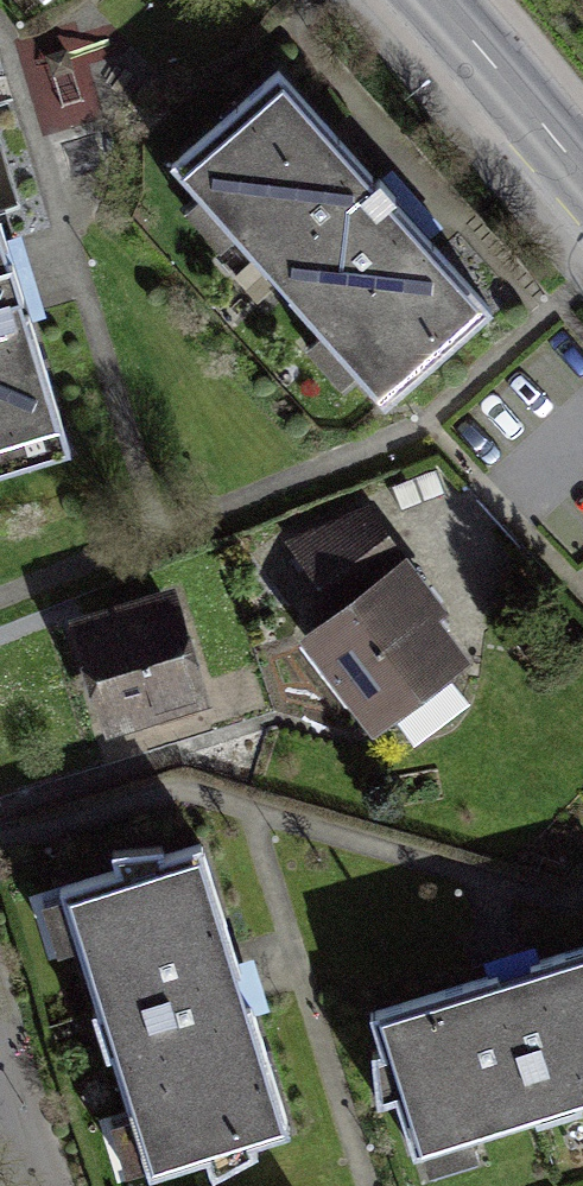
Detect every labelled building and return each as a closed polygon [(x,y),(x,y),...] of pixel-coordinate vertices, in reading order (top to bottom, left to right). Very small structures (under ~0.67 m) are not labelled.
[(273,68),(165,168),(381,400),(489,300),(273,68)] [(73,441),(30,292),(0,187),(0,468),(73,441)] [(284,539),(253,564),(298,616),(328,591),(284,539)] [(468,640),(393,556),(303,635),(378,720),(468,640)] [(66,611),(96,721),(207,690),(176,580),(66,611)] [(249,982),(211,859),(52,908),(134,1175),(293,1126),(249,982)] [(420,1156),(582,1106),(582,950),(530,966),(376,1014),(420,1156)]
